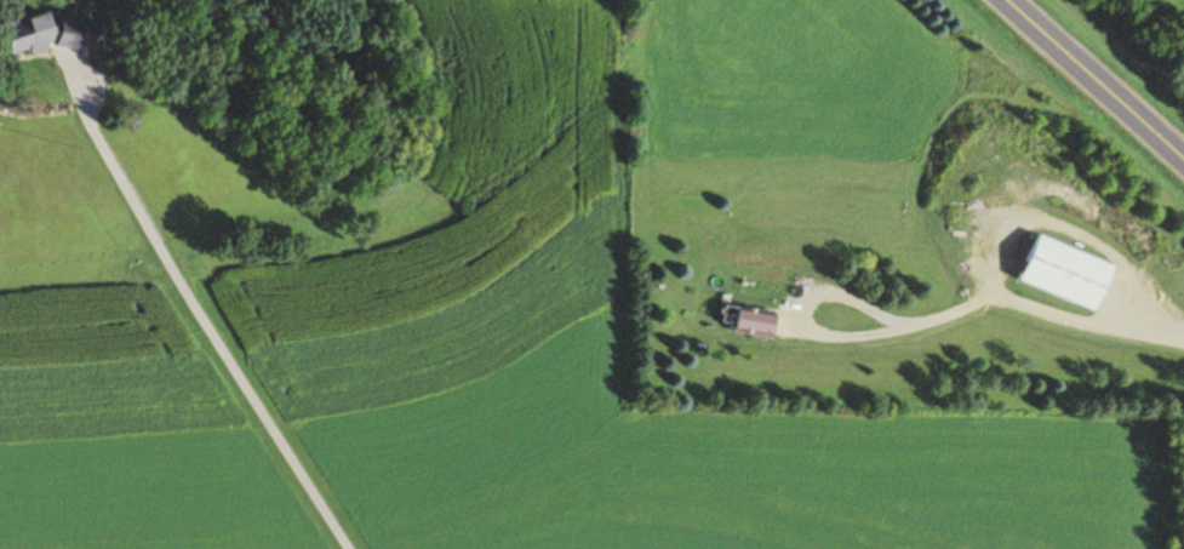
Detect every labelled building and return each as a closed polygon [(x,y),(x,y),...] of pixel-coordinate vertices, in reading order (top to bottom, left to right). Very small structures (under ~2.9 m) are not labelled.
[(9,48),(96,53),(97,24),(57,22),(11,19),(9,48)] [(1106,312),(1123,265),(1037,235),(1020,282),(1106,312)] [(785,316),(737,308),(734,330),(782,338),(785,316)]
